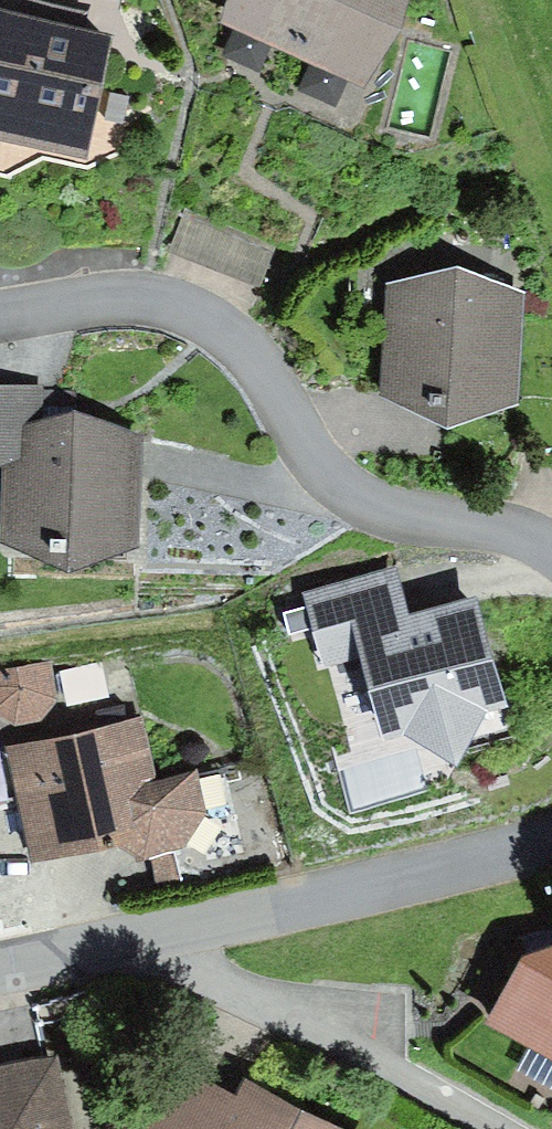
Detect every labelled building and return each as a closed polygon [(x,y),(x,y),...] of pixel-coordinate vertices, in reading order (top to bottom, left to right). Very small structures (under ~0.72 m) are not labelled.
[(223,25),(249,37),(329,71),(368,88),(406,0),(234,0),(223,25)] [(0,14),(0,144),(88,163),(115,39),(0,14)] [(129,96),(110,92),(104,119),(123,124),(129,96)] [(183,210),(167,253),(258,290),(276,246),(183,210)] [(458,270),(387,287),(381,399),(445,432),(517,405),(522,295),(458,270)] [(0,386),(0,471),(2,470),(3,433),(45,422),(46,390),(0,386)] [(45,422),(3,433),(2,470),(1,546),(67,578),(140,551),(143,438),(73,415),(45,422)] [(396,568),(302,595),(323,668),(361,657),(386,744),(406,739),(455,770),(490,717),(509,711),(476,598),(410,617),(396,568)] [(0,669),(0,719),(12,727),(42,722),(57,700),(47,660),(0,669)] [(143,723),(6,750),(30,867),(124,851),(142,864),(179,851),(204,819),(197,776),(157,783),(143,723)] [(521,931),(479,1008),(551,1048),(551,925),(521,931)] [(169,1051),(132,1125),(140,1128),(375,1128),(246,1066),(237,1084),(169,1051)] [(59,1059),(0,1073),(0,1128),(75,1128),(59,1059)]
